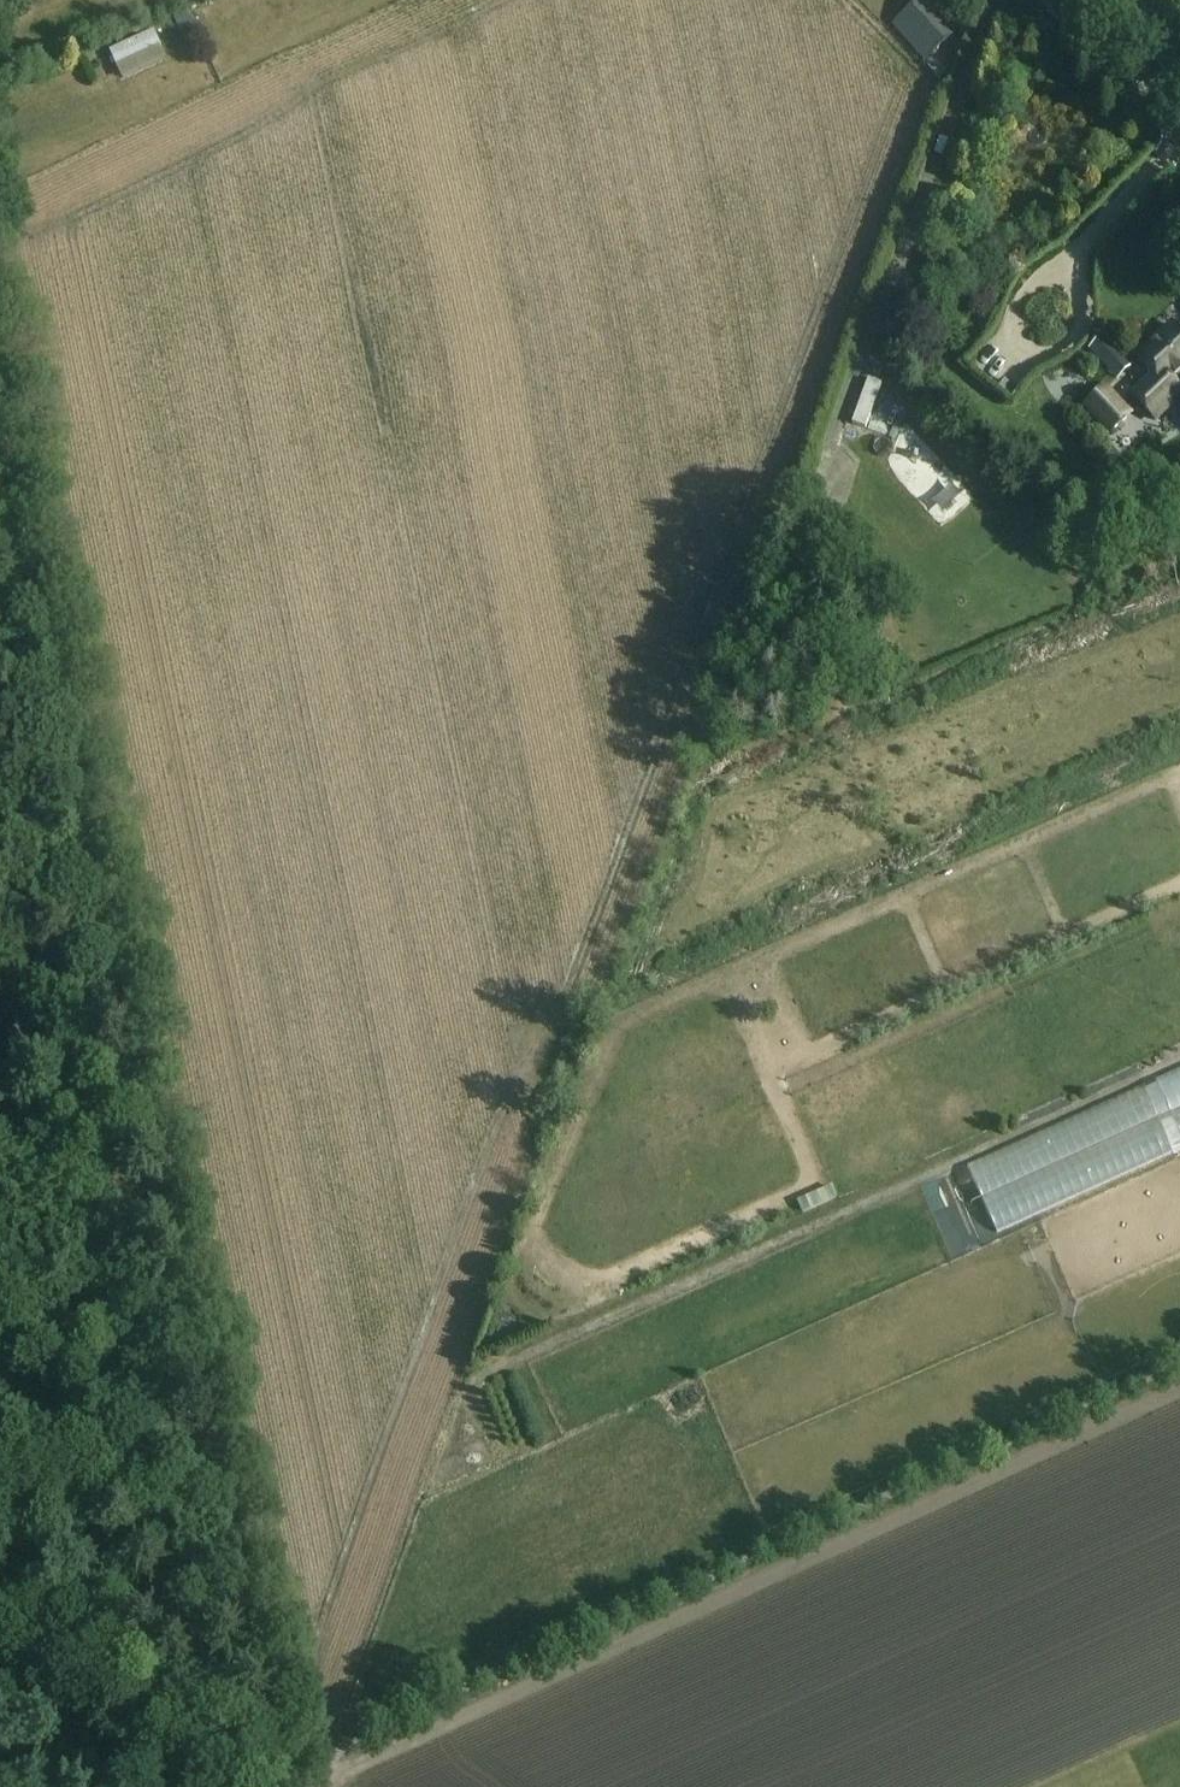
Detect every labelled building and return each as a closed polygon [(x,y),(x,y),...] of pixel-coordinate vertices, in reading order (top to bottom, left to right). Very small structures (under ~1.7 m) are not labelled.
[(926,0),(919,0),(892,25),(924,61),(956,34),(926,0)] [(1170,325),(1136,359),(1153,376),(1132,396),(1156,421),(1179,397),(1179,391),(1173,384),(1179,377),(1179,335),(1170,325)] [(1132,366),(1106,337),(1089,352),(1115,381),(1132,366)] [(1131,415),(1107,387),(1084,407),(1109,435),(1131,415)] [(508,1067),(522,1065),(520,1047),(506,1048),(508,1067)] [(968,1166),(1000,1234),(1179,1151),(1179,1069),(968,1166)]
